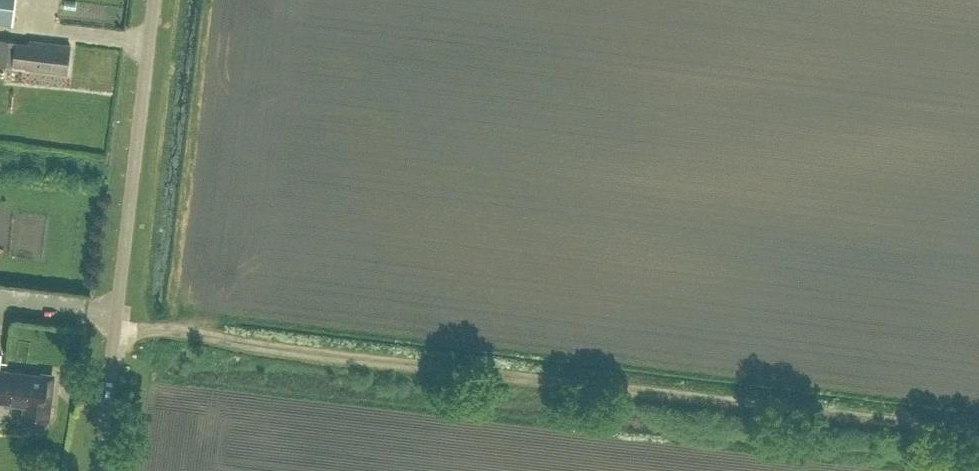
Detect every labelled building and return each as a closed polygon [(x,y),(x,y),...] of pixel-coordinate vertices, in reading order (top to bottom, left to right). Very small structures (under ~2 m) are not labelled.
[(16,0),(0,0),(0,23),(13,24),(16,0)] [(23,62),(22,66),(61,70),(62,67),(67,67),(70,43),(29,39),(28,42),(0,38),(0,63),(10,65),(11,61),(23,62)] [(26,401),(25,413),(25,420),(29,424),(35,427),(41,426),(46,422),(48,416),(52,384),(46,383),(47,373),(46,373),(46,374),(0,368),(0,398),(26,401)]
